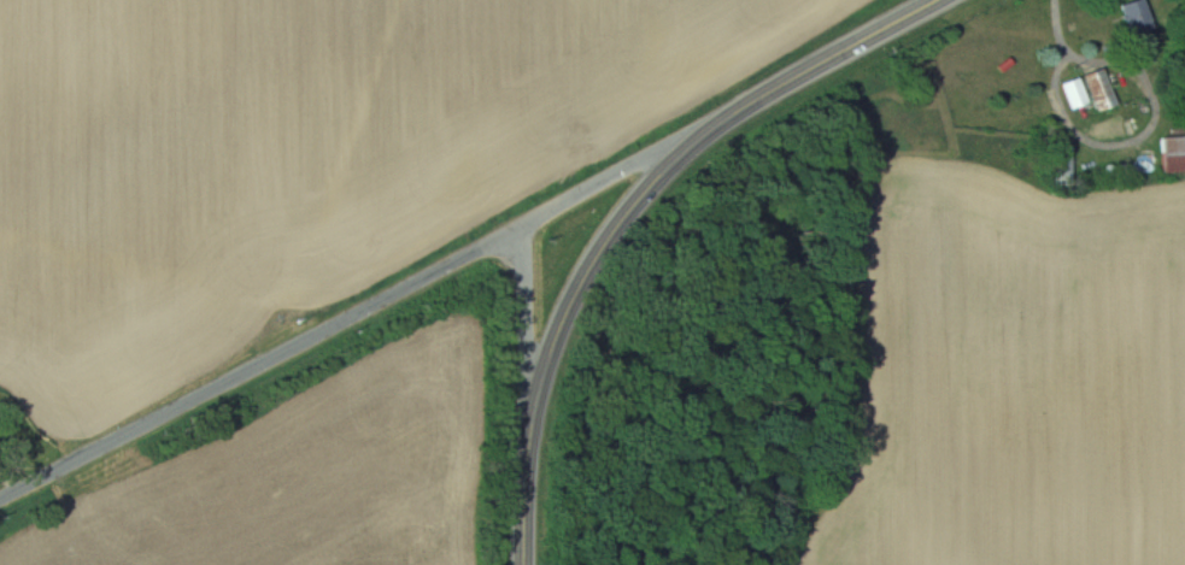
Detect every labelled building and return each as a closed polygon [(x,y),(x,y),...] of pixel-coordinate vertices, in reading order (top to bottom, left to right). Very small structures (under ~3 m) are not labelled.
[(1146,0),(1138,0),(1123,5),(1134,37),(1157,29),(1146,0)] [(1120,104),(1104,68),(1085,76),(1101,113),(1120,104)] [(1090,103),(1080,78),(1062,85),(1073,110),(1090,103)] [(1164,172),(1184,172),(1184,137),(1163,138),(1164,172)] [(1074,186),(1074,146),(1052,146),(1052,186),(1074,186)]
